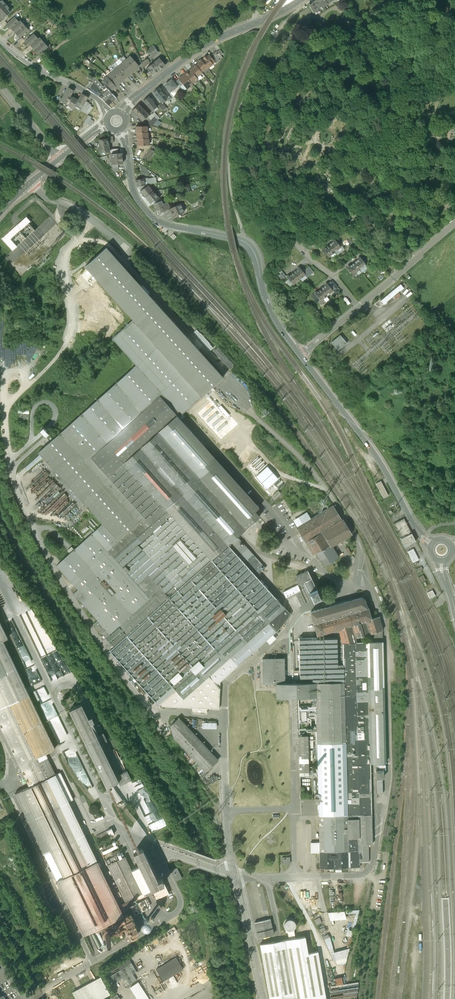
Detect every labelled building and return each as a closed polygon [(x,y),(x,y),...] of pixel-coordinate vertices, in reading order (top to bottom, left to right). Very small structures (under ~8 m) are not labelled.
[(309,3),(308,3),(307,3),(308,5),(309,4),(313,11),(318,8),(317,7),(320,5),(321,7),(322,6),(319,0),(314,0),(309,3)] [(0,8),(0,17),(1,19),(4,16),(4,17),(7,15),(7,14),(10,11),(7,8),(9,7),(5,3),(0,8)] [(7,23),(6,24),(10,29),(11,27),(18,21),(14,17),(7,23)] [(18,21),(11,27),(16,32),(24,25),(20,20),(18,21)] [(24,25),(16,32),(20,37),(21,36),(28,30),(24,25)] [(25,40),(25,41),(29,45),(30,44),(31,44),(38,38),(34,33),(25,40)] [(38,38),(31,44),(35,49),(43,42),(39,37),(38,38)] [(43,42),(35,49),(39,54),(43,51),(48,47),(43,42)] [(153,45),(148,49),(149,52),(151,54),(148,56),(150,58),(158,52),(153,45)] [(139,58),(135,50),(130,55),(139,65),(141,63),(141,62),(139,58)] [(212,53),(209,55),(213,60),(215,62),(218,60),(216,58),(212,53)] [(209,54),(207,56),(206,55),(203,57),(204,58),(206,61),(204,63),(207,67),(207,68),(212,64),(211,62),(213,60),(209,55),(209,54)] [(139,65),(130,55),(126,59),(134,69),(139,65)] [(160,57),(153,62),(158,70),(165,64),(160,57)] [(201,60),(201,59),(197,62),(198,63),(200,66),(198,68),(201,72),(207,67),(204,63),(206,61),(204,58),(201,60)] [(134,69),(126,59),(122,62),(131,72),(134,69)] [(131,72),(122,62),(118,65),(127,76),(131,72)] [(153,62),(146,68),(152,75),(158,70),(153,62)] [(195,71),(193,73),(196,77),(202,72),(201,72),(198,68),(200,66),(198,63),(196,65),(195,64),(192,67),(193,68),(195,71)] [(127,76),(118,65),(114,69),(123,79),(127,76)] [(193,68),(188,72),(188,71),(184,74),(191,83),(197,78),(196,77),(193,73),(195,71),(193,68)] [(123,79),(114,69),(110,72),(119,82),(123,79)] [(119,82),(110,72),(107,76),(115,86),(119,82)] [(184,74),(178,78),(182,83),(186,88),(192,84),(191,83),(184,74)] [(115,86),(107,76),(103,79),(107,83),(112,89),(115,86)] [(176,86),(171,79),(164,84),(170,91),(176,86)] [(95,84),(94,83),(92,86),(91,86),(89,90),(98,96),(100,93),(101,91),(99,89),(96,84),(95,84)] [(62,99),(61,101),(66,103),(67,101),(69,102),(72,97),(70,96),(73,90),(68,87),(62,99)] [(164,94),(159,87),(153,92),(159,98),(162,96),(166,101),(168,99),(164,94)] [(109,91),(107,89),(104,92),(112,101),(116,98),(109,91)] [(101,98),(104,100),(108,105),(112,101),(104,92),(102,94),(104,95),(101,98)] [(82,93),(75,105),(81,109),(82,106),(85,100),(87,96),(82,93)] [(156,106),(148,96),(143,100),(149,107),(152,110),(156,106)] [(72,97),(69,102),(68,104),(73,107),(77,100),(76,100),(77,99),(74,97),(74,98),(72,97)] [(91,104),(85,100),(82,106),(81,109),(87,114),(89,111),(92,107),(90,106),(91,104)] [(138,104),(132,110),(136,115),(138,117),(142,121),(148,114),(138,104)] [(158,118),(160,116),(154,111),(148,116),(151,119),(148,122),(151,125),(155,121),(158,124),(161,121),(158,118)] [(107,138),(99,139),(100,146),(99,146),(99,152),(109,151),(109,148),(108,142),(108,138),(107,138)] [(153,145),(142,159),(146,162),(149,164),(154,157),(151,155),(154,151),(156,148),(153,145)] [(119,153),(111,154),(111,158),(110,159),(110,162),(112,162),(112,164),(118,164),(122,163),(121,153),(119,153)] [(144,177),(135,179),(137,186),(145,184),(144,181),(144,177)] [(152,191),(147,184),(140,190),(145,196),(152,191)] [(152,191),(145,196),(150,202),(153,200),(154,201),(159,197),(155,192),(154,193),(152,191)] [(161,200),(153,203),(156,210),(159,209),(160,212),(169,208),(170,207),(167,201),(163,203),(161,200)] [(170,207),(169,208),(173,216),(178,214),(180,213),(184,211),(180,202),(170,207)] [(31,221),(27,217),(2,239),(13,251),(18,247),(11,239),(31,221)] [(331,239),(327,243),(333,249),(339,244),(333,237),(331,238),(331,239)] [(327,243),(323,246),(323,245),(320,247),(327,254),(333,249),(327,243)] [(220,379),(223,377),(106,247),(85,266),(134,320),(202,396),(220,379)] [(358,254),(356,256),(357,257),(352,261),(358,267),(364,262),(358,254)] [(352,261),(348,264),(348,263),(346,264),(352,272),(358,267),(352,261)] [(304,273),(298,265),(295,266),(296,268),(292,271),(298,278),(304,273)] [(285,275),(281,270),(277,273),(280,278),(285,275)] [(292,271),(288,274),(286,275),(292,283),(298,278),(292,271)] [(336,285),(331,279),(328,280),(326,282),(332,288),(336,285)] [(326,282),(325,281),(323,282),(324,283),(320,287),(325,294),(332,288),(326,282)] [(398,281),(391,287),(394,291),(398,288),(401,285),(398,281)] [(325,294),(320,287),(316,290),(315,289),(313,291),(314,293),(312,295),(312,296),(314,299),(316,299),(318,297),(319,299),(325,294)] [(391,287),(379,298),(382,302),(385,299),(385,298),(394,291),(391,287)] [(39,454),(103,525),(117,541),(144,517),(108,477),(100,468),(97,470),(90,462),(93,460),(91,458),(160,396),(177,415),(181,420),(185,416),(182,413),(202,396),(134,320),(112,340),(137,367),(39,454)] [(345,341),(339,333),(330,340),(337,348),(345,341)] [(217,347),(213,350),(229,367),(233,364),(217,347)] [(100,468),(108,477),(177,415),(160,396),(91,458),(93,460),(90,462),(97,470),(100,468)] [(228,545),(256,576),(265,568),(237,536),(259,516),(254,511),(259,507),(181,420),(177,415),(108,477),(144,517),(117,541),(107,550),(138,584),(148,575),(165,594),(151,607),(154,611),(228,545)] [(256,476),(267,488),(279,477),(258,456),(250,463),(257,471),(258,473),(256,476)] [(380,480),(375,482),(383,497),(388,494),(380,480)] [(72,514),(76,510),(74,508),(78,505),(67,493),(59,501),(72,514)] [(332,503),(295,526),(304,541),(321,530),(342,517),(332,503)] [(329,543),(331,546),(332,545),(352,533),(342,517),(321,530),(329,543)] [(403,517),(393,523),(395,527),(394,527),(395,528),(396,528),(400,537),(411,532),(406,523),(406,522),(406,521),(405,521),(403,517)] [(117,541),(103,525),(57,567),(79,591),(74,595),(93,616),(109,634),(118,626),(150,597),(138,584),(107,550),(117,541)] [(329,543),(321,530),(304,541),(312,554),(315,552),(329,543)] [(411,532),(400,537),(405,545),(415,540),(411,532)] [(329,543),(315,552),(323,566),(339,557),(332,545),(331,546),(329,543)] [(256,576),(228,545),(154,611),(127,635),(118,626),(109,634),(105,637),(114,647),(110,650),(130,673),(128,674),(133,678),(134,677),(159,705),(192,707),(192,712),(206,713),(207,708),(219,709),(220,688),(217,685),(275,631),(268,622),(284,607),(256,576)] [(418,558),(413,548),(407,550),(413,561),(418,558)] [(296,575),(300,583),(309,602),(320,596),(307,570),(296,575)] [(148,575),(138,584),(150,597),(118,626),(127,635),(154,611),(151,607),(165,594),(148,575)] [(288,588),(286,589),(286,590),(283,592),(286,598),(295,593),(301,606),(306,603),(297,585),(291,588),(291,587),(289,588),(289,589),(288,588)] [(434,588),(428,591),(431,597),(436,594),(434,588)] [(366,609),(363,598),(361,597),(310,612),(316,635),(338,628),(370,619),(370,618),(368,608),(366,609)] [(104,639),(105,637),(109,634),(93,616),(90,619),(94,624),(93,625),(104,636),(102,637),(104,639)] [(382,641),(382,629),(377,616),(370,618),(370,619),(338,628),(342,642),(355,642),(354,637),(368,633),(367,642),(382,641)] [(37,757),(55,748),(3,640),(5,639),(8,638),(0,622),(0,681),(37,757)] [(57,678),(68,673),(52,634),(39,639),(39,638),(34,641),(49,677),(56,675),(57,678)] [(15,639),(32,684),(41,681),(35,664),(33,664),(22,636),(15,639)] [(318,769),(314,769),(314,775),(318,775),(318,795),(315,795),(315,802),(318,802),(319,814),(309,814),(310,842),(319,841),(320,849),(348,849),(347,836),(343,682),(337,682),(336,642),(333,637),(299,638),(300,683),(316,683),(316,696),(318,769)] [(367,642),(370,762),(380,762),(384,762),(385,762),(382,641),(367,642)] [(355,642),(342,642),(343,676),(367,676),(367,642),(355,642)] [(285,683),(284,658),(263,658),(263,684),(275,683),(285,683)] [(343,682),(347,836),(359,836),(359,842),(368,842),(372,842),(370,762),(367,676),(343,676),(343,682)] [(0,681),(0,726),(29,787),(55,774),(48,758),(39,762),(37,757),(0,681)] [(285,683),(275,683),(276,694),(276,698),(288,697),(288,683),(285,683)] [(316,683),(300,683),(292,683),(293,697),(316,696),(316,683)] [(308,700),(298,701),(298,730),(299,759),(309,759),(309,750),(308,700)] [(40,703),(47,719),(55,715),(54,715),(57,714),(53,706),(50,707),(47,701),(40,703)] [(113,769),(115,768),(112,763),(113,763),(103,743),(101,744),(97,736),(99,735),(95,725),(92,727),(82,704),(70,710),(106,787),(118,781),(119,781),(113,769)] [(171,725),(173,737),(205,771),(218,759),(179,717),(175,720),(174,718),(170,721),(172,723),(171,725)] [(103,733),(99,735),(97,736),(101,744),(103,743),(107,741),(103,733)] [(69,748),(63,751),(72,768),(79,764),(77,762),(69,748)] [(309,759),(299,759),(299,776),(303,776),(303,777),(309,777),(308,760),(312,760),(312,750),(309,750),(309,759)] [(115,768),(113,769),(119,781),(118,781),(120,785),(131,780),(127,770),(118,775),(115,768)] [(60,772),(55,774),(29,787),(15,794),(56,879),(97,860),(91,848),(92,848),(91,846),(90,846),(88,843),(89,843),(88,840),(87,841),(86,838),(87,837),(85,834),(82,828),(82,829),(78,819),(69,801),(73,799),(60,772)] [(130,782),(134,791),(144,787),(141,778),(130,782)] [(114,833),(111,827),(96,835),(99,841),(114,833)] [(316,849),(316,850),(316,854),(320,854),(320,866),(343,865),(343,869),(348,869),(348,865),(359,865),(359,860),(368,860),(368,842),(359,842),(359,836),(347,836),(348,849),(320,849),(316,849)] [(319,841),(310,842),(310,844),(309,844),(309,848),(310,848),(310,850),(316,850),(316,849),(320,849),(319,841)] [(116,844),(102,851),(104,854),(117,847),(116,844)] [(168,893),(146,847),(134,852),(148,881),(151,889),(156,899),(168,893)] [(117,855),(105,860),(124,901),(142,893),(137,882),(138,882),(136,878),(135,879),(125,856),(119,859),(117,855)] [(97,860),(56,879),(82,935),(123,915),(97,860)] [(177,867),(170,870),(175,881),(182,878),(177,867)] [(135,914),(140,912),(136,903),(130,905),(135,914)] [(358,908),(329,911),(329,919),(346,917),(346,912),(355,912),(352,928),(348,928),(347,934),(350,934),(347,945),(351,945),(358,908)] [(149,923),(149,915),(140,915),(140,924),(149,923)] [(269,918),(255,922),(258,936),(273,933),(269,918)] [(260,943),(270,998),(326,998),(317,950),(308,952),(305,936),(297,937),(260,943)] [(63,959),(65,965),(75,961),(73,955),(63,959)] [(163,981),(184,969),(177,957),(156,968),(163,981)] [(130,958),(118,965),(120,970),(111,974),(115,982),(123,978),(124,981),(127,979),(129,983),(137,979),(133,973),(136,971),(130,958)] [(72,992),(76,998),(100,998),(110,994),(101,977),(72,992)] [(140,980),(131,985),(138,998),(150,998),(140,980)]
